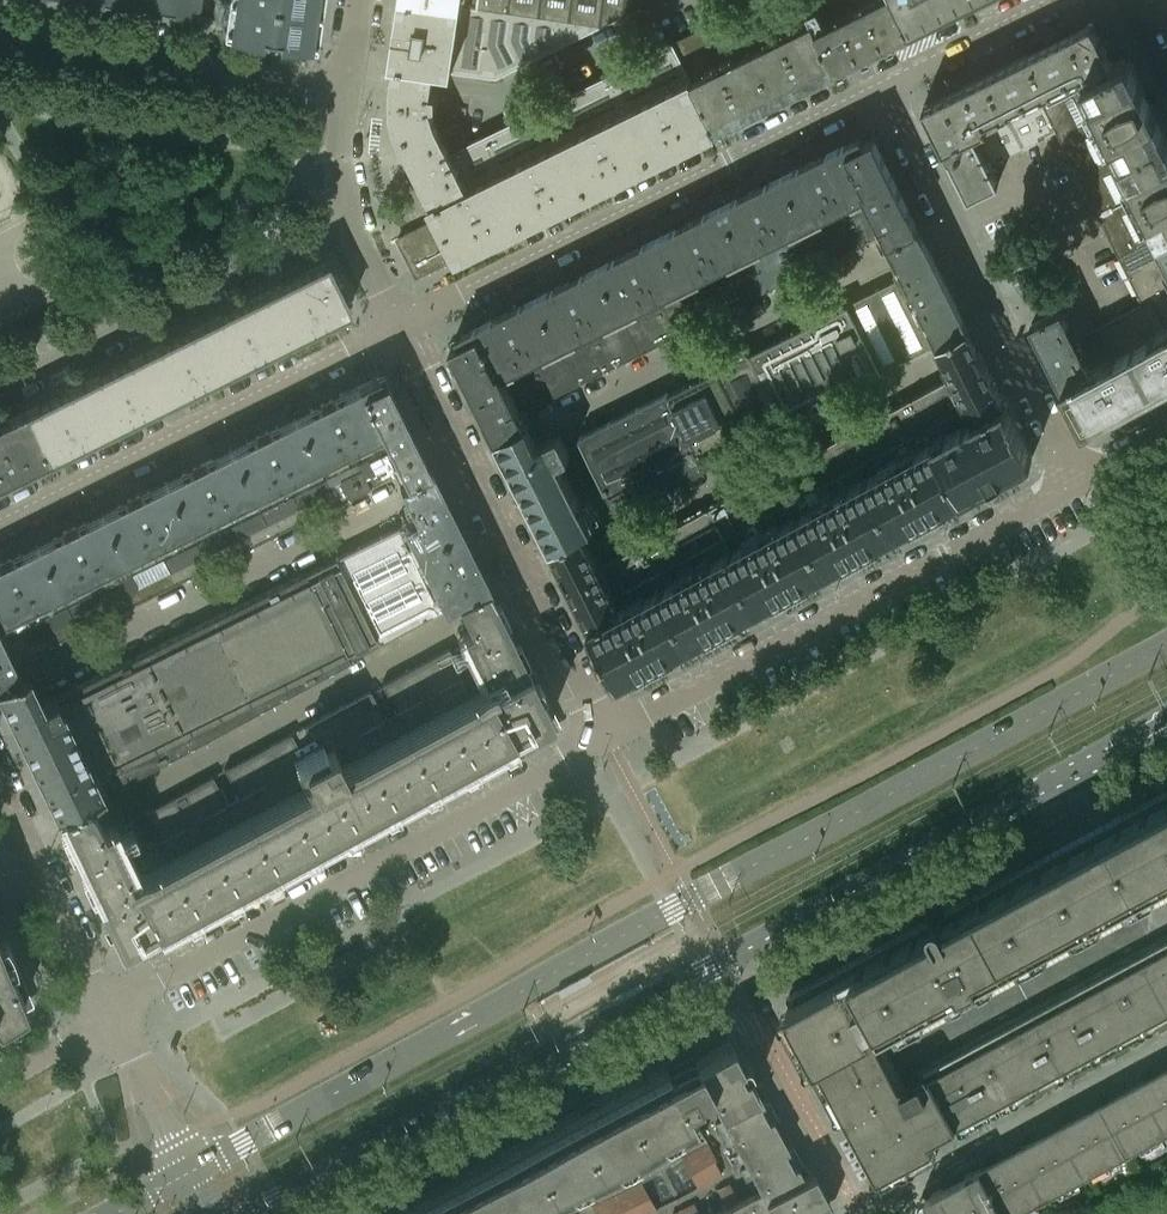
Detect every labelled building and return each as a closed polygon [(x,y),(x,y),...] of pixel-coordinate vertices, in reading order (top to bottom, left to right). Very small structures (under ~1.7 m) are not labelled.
[(124,5),(196,16),(199,0),(89,0),(124,5)] [(223,18),(222,18),(221,21),(310,34),(315,0),(226,0),(223,18)] [(440,0),(404,0),(395,61),(436,67),(476,73),(485,6),(440,0)] [(626,0),(440,0),(485,6),(600,23),(601,25),(624,14),(626,0)] [(624,14),(643,5),(643,0),(626,0),(624,14)] [(733,12),(776,98),(836,68),(817,28),(813,21),(808,10),(803,0),(757,0),(733,12)] [(808,10),(813,21),(817,28),(836,68),(911,31),(895,0),(803,0),(808,10)] [(911,31),(973,0),(895,0),(911,31)] [(496,76),(601,25),(600,23),(485,6),(476,73),(496,76)] [(733,12),(673,41),(691,78),(716,128),(776,98),(733,12)] [(1092,22),(1050,42),(1071,85),(1113,65),(1092,22)] [(673,41),(610,73),(652,160),(716,129),(716,128),(691,78),(673,41)] [(1050,42),(1008,63),(1045,136),(1058,130),(1043,99),(1071,85),(1050,42)] [(1166,135),(1150,102),(1128,58),(1113,65),(1071,85),(1043,99),(1058,130),(1081,177),(1166,135)] [(436,67),(395,61),(394,77),(393,94),(395,113),(403,136),(437,122),(431,105),(437,104),(436,94),(433,93),(434,82),(436,67)] [(1008,63),(967,83),(988,125),(975,132),(990,163),(1045,136),(1008,63)] [(610,73),(546,104),(589,191),(652,160),(610,73)] [(999,182),(990,163),(975,132),(988,125),(967,83),(924,104),(969,197),(999,182)] [(546,104),(484,135),(526,223),(589,191),(546,104)] [(450,148),(441,132),(437,122),(403,136),(437,205),(470,188),(452,152),(450,148)] [(459,123),(441,132),(450,148),(452,152),(470,142),(469,143),(459,123)] [(861,136),(845,143),(867,188),(864,190),(884,231),(890,244),(919,229),(921,228),(886,159),(888,157),(877,134),(864,141),(861,136)] [(526,223),(484,135),(470,142),(452,152),(470,188),(437,205),(428,209),(434,221),(433,221),(455,242),(461,255),(526,223)] [(1166,135),(1081,177),(1119,253),(1166,229),(1166,136),(1166,135)] [(845,143),(784,174),(826,260),(884,231),(864,190),(867,188),(845,143)] [(784,174),(723,204),(765,290),(826,260),(784,174)] [(723,204),(662,235),(704,321),(765,290),(723,204)] [(445,247),(422,225),(398,237),(417,275),(447,260),(445,247)] [(923,237),(919,229),(890,244),(894,252),(905,274),(849,303),(883,372),(938,342),(939,344),(969,329),(929,250),(923,237)] [(1119,253),(1143,301),(1152,295),(1166,323),(1166,229),(1119,253)] [(662,235),(600,265),(643,351),(704,321),(662,235)] [(325,262),(265,291),(289,339),(348,309),(325,262)] [(600,265),(539,296),(581,382),(643,351),(600,265)] [(265,291),(204,322),(227,369),(289,339),(265,291)] [(1143,301),(1116,315),(1157,388),(1166,383),(1166,323),(1152,295),(1143,301)] [(539,296),(477,327),(498,370),(501,369),(522,411),(581,382),(539,296)] [(849,303),(752,351),(788,423),(883,372),(849,303)] [(1031,323),(1046,353),(1062,386),(1093,369),(1077,336),(1062,308),(1031,323)] [(1157,388),(1116,315),(1077,336),(1093,369),(1062,386),(1084,428),(1157,388)] [(204,322),(143,352),(167,399),(227,369),(204,322)] [(498,370),(477,327),(461,334),(464,341),(454,348),(498,439),(500,438),(500,436),(525,424),(526,425),(528,424),(522,411),(501,369),(498,370)] [(975,342),(969,329),(939,344),(946,358),(948,362),(954,373),(948,376),(971,418),(1004,400),(975,342)] [(752,351),(720,367),(756,440),(788,423),(752,351)] [(143,352),(82,382),(106,429),(167,399),(143,352)] [(720,367),(669,393),(706,467),(756,440),(720,367)] [(377,376),(350,389),(393,475),(399,488),(429,473),(383,380),(380,381),(377,376)] [(1004,400),(971,418),(948,376),(915,394),(966,492),(1034,455),(1006,399),(1004,400)] [(82,382),(22,412),(46,459),(106,429),(82,382)] [(350,389),(294,417),(337,503),(349,496),(340,478),(360,468),(369,487),(393,475),(350,389)] [(706,467),(669,393),(577,438),(618,514),(706,467)] [(914,421),(891,432),(888,434),(878,414),(847,431),(899,528),(966,492),(915,394),(903,401),(914,421)] [(903,401),(878,414),(888,434),(891,432),(914,421),(903,401)] [(0,423),(0,482),(46,459),(22,412),(0,423)] [(337,503),(294,417),(230,448),(272,535),(337,503)] [(533,435),(528,424),(526,425),(525,424),(500,436),(500,438),(498,439),(504,449),(509,458),(554,549),(584,534),(583,532),(593,527),(560,460),(570,454),(560,433),(538,444),(533,435)] [(847,431),(813,449),(780,467),(832,564),(899,528),(847,431)] [(272,535),(230,448),(166,480),(208,566),(272,535)] [(832,564),(780,467),(712,504),(765,601),(832,564)] [(360,468),(340,478),(349,496),(369,487),(360,468)] [(349,585),(457,528),(435,484),(429,473),(399,488),(405,499),(410,510),(414,517),(335,556),(349,585)] [(208,566),(166,480),(101,512),(144,598),(208,566)] [(712,504),(678,522),(645,540),(668,582),(697,638),(765,601),(712,504)] [(144,598),(101,512),(37,544),(79,630),(144,598)] [(487,588),(471,557),(457,528),(349,585),(378,643),(443,608),(456,602),(456,604),(487,588)] [(621,607),(600,564),(588,542),(584,534),(554,549),(558,557),(590,624),(621,607)] [(697,638),(668,582),(645,540),(600,564),(621,607),(590,624),(617,680),(697,638)] [(0,562),(0,633),(14,662),(20,659),(79,630),(37,544),(0,562)] [(378,643),(349,585),(335,556),(40,702),(36,692),(31,683),(26,672),(0,684),(0,694),(2,698),(6,706),(65,831),(67,835),(99,820),(96,815),(88,801),(87,799),(106,790),(378,643)] [(89,885),(121,949),(550,716),(496,608),(492,598),(487,588),(456,604),(461,613),(466,623),(469,630),(461,634),(481,673),(466,681),(463,675),(449,682),(437,689),(423,696),(410,703),(396,711),(399,717),(387,723),(384,717),(371,724),(358,731),(324,749),(319,742),(314,745),(303,725),(291,732),(301,752),(295,755),(292,756),(296,764),(278,774),(253,787),(238,795),(242,802),(230,808),(227,803),(214,810),(201,816),(188,824),(174,831),(159,839),(162,845),(151,851),(148,845),(134,852),(126,857),(112,829),(109,822),(102,825),(99,820),(67,835),(89,885)] [(26,672),(20,659),(14,662),(0,633),(0,684),(26,672)] [(448,647),(435,654),(449,682),(463,675),(448,647)] [(435,654),(422,661),(437,689),(449,682),(435,654)] [(422,661),(408,669),(423,696),(437,689),(422,661)] [(408,669),(396,676),(410,703),(423,696),(408,669)] [(381,683),(396,711),(410,703),(396,676),(381,683)] [(369,690),(356,697),(371,724),(384,717),(369,690)] [(356,697),(343,704),(358,731),(371,724),(356,697)] [(343,704),(303,725),(314,745),(319,742),(324,749),(358,731),(343,704)] [(291,732),(285,735),(295,755),(301,752),(291,732)] [(285,735),(264,747),(278,774),(296,764),(292,756),(295,755),(285,735)] [(264,747),(239,760),(253,787),(278,774),(264,747)] [(223,768),(238,795),(253,787),(239,760),(223,768)] [(212,775),(199,782),(214,810),(227,803),(212,775)] [(199,782),(186,789),(201,816),(214,810),(199,782)] [(186,789),(172,796),(188,824),(201,816),(186,789)] [(172,796),(159,803),(174,831),(188,824),(172,796)] [(947,921),(944,915),(943,914),(942,913),(941,912),(939,912),(938,911),(936,912),(934,912),(933,913),(933,914),(932,915),(931,916),(931,917),(931,918),(931,919),(931,920),(932,921),(935,927),(837,980),(835,980),(833,981),(830,982),(830,984),(819,990),(818,989),(813,992),(813,993),(787,1007),(797,1025),(797,1026),(799,1031),(801,1031),(879,1176),(934,1146),(930,1139),(1166,1011),(1166,939),(928,1068),(924,1070),(925,1071),(901,1084),(873,1032),(1166,873),(1166,802),(947,921)] [(144,811),(159,839),(174,831),(159,803),(144,811)] [(133,818),(119,825),(134,852),(148,845),(133,818)] [(134,852),(119,825),(112,829),(126,857),(134,852)] [(24,1001),(0,944),(0,1015),(24,1001)] [(389,1213),(569,1213),(567,1209),(587,1198),(596,1213),(598,1213),(599,1213),(646,1213),(656,1209),(639,1178),(681,1155),(697,1186),(721,1173),(713,1158),(715,1157),(686,1104),(699,1097),(695,1090),(706,1084),(717,1104),(753,1084),(744,1067),(740,1069),(735,1061),(739,1059),(729,1039),(669,1071),(662,1059),(386,1208),(389,1213)] [(1142,1079),(1145,1086),(1166,1124),(1166,1066),(1142,1079)] [(1145,1086),(1142,1079),(1101,1101),(1104,1108),(1128,1152),(1166,1131),(1166,1124),(1145,1086)] [(753,1084),(717,1104),(714,1106),(721,1119),(714,1122),(726,1144),(733,1140),(739,1153),(778,1131),(753,1084)] [(1128,1152),(1104,1108),(1101,1101),(1059,1124),(1063,1131),(1087,1174),(1128,1152)] [(1087,1174),(1063,1131),(1059,1124),(1019,1146),(1023,1152),(1047,1196),(1087,1174)] [(778,1131),(739,1153),(746,1165),(739,1169),(751,1191),(758,1187),(764,1198),(803,1176),(778,1131)] [(1023,1152),(1019,1146),(980,1167),(984,1173),(1005,1213),(1013,1213),(1047,1196),(1023,1152)] [(984,1173),(980,1167),(919,1200),(927,1213),(1005,1213),(984,1173)] [(803,1176),(764,1198),(758,1187),(738,1198),(739,1200),(738,1201),(742,1208),(744,1207),(747,1213),(745,1213),(746,1213),(823,1213),(825,1213),(818,1200),(826,1196),(812,1171),(803,1176)] [(745,1213),(747,1213),(744,1207),(742,1208),(738,1201),(739,1200),(738,1198),(737,1198),(729,1183),(717,1189),(725,1205),(709,1213),(746,1213),(745,1213)] [(693,1202),(671,1213),(699,1213),(693,1202)]
